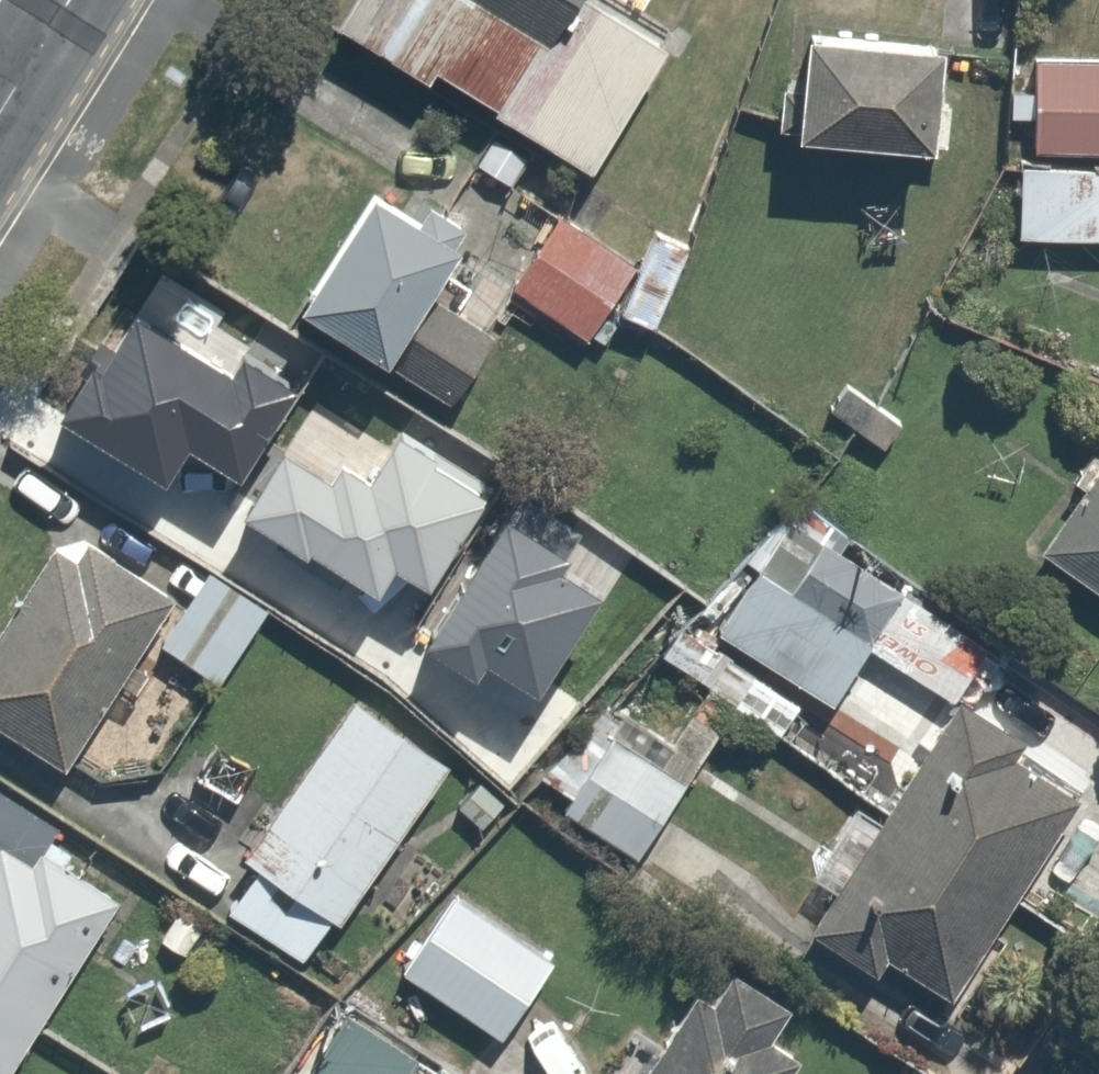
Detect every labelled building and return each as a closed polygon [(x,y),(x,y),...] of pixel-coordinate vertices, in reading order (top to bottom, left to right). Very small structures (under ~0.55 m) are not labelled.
[(351,19),(443,76),(450,64),(510,100),(506,106),(607,168),(692,32),(640,0),(363,0),(351,19)] [(953,137),(957,80),(938,78),(943,22),(806,11),(797,124),(953,137)] [(1043,50),(1040,140),(1098,142),(1098,52),(1043,50)] [(1025,154),(1024,234),(1098,235),(1098,155),(1025,154)] [(427,271),(468,211),(389,157),(301,286),(380,340),(451,390),(499,320),(427,271)] [(666,218),(649,251),(560,203),(516,285),(606,332),(624,298),(659,317),(702,237),(666,218)] [(266,557),(360,419),(247,342),(153,480),(266,557)] [(1037,548),(1098,591),(1098,460),(1037,548)] [(420,580),(431,563),(490,602),(538,527),(451,470),(408,535),(391,561),(420,580)] [(192,575),(85,502),(0,626),(0,715),(66,760),(192,575)] [(1027,651),(795,509),(759,568),(991,710),(1027,651)] [(223,684),(281,601),(219,558),(161,641),(223,684)] [(353,683),(240,854),(260,867),(237,901),(318,955),(454,750),(353,683)] [(646,855),(713,748),(622,690),(554,797),(646,855)] [(817,873),(833,882),(809,924),(891,972),(901,954),(961,988),(1077,785),(940,708),(873,826),(851,813),(817,873)] [(0,844),(0,845),(0,1073),(12,1073),(130,886),(59,841),(74,818),(0,772),(0,844)] [(563,948),(461,880),(405,962),(507,1031),(563,948)] [(807,1047),(779,1028),(799,998),(739,959),(719,989),(702,977),(638,1073),(789,1073),(807,1047)]
